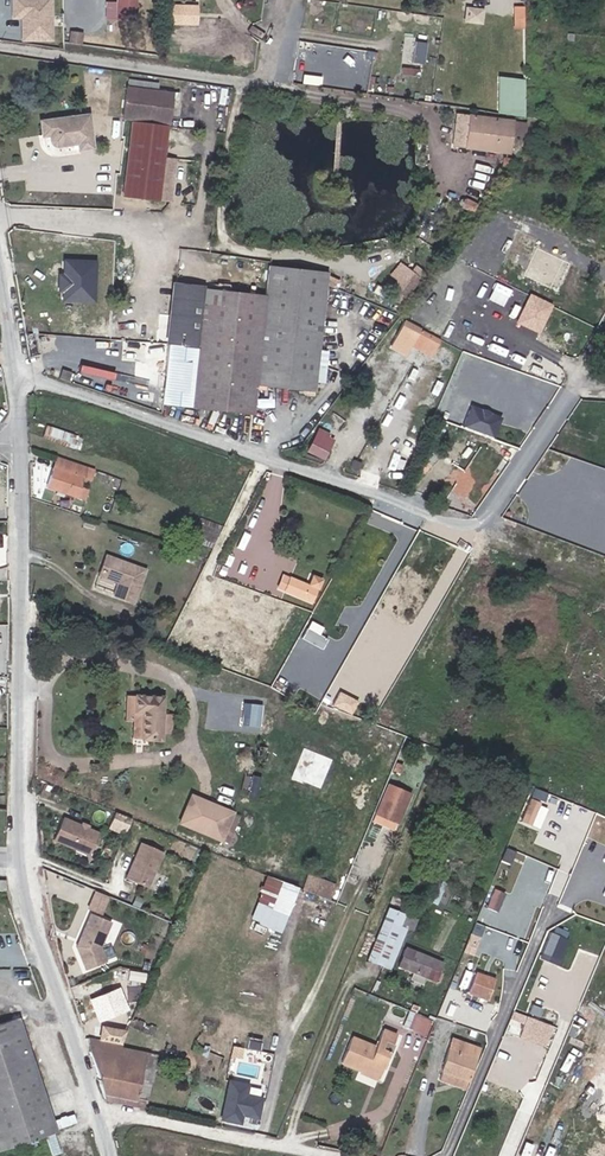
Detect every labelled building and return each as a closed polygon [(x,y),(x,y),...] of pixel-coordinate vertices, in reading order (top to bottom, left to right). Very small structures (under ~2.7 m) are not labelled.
[(23,40),(56,40),(57,0),(13,0),(12,17),(23,17),(23,40)] [(115,18),(116,1),(105,0),(105,18),(115,18)] [(135,0),(116,0),(116,1),(115,18),(134,19),(135,0)] [(527,26),(527,5),(515,4),(514,26),(527,26)] [(466,21),(486,22),(486,7),(467,6),(466,21)] [(195,24),(195,7),(170,7),(170,24),(195,24)] [(80,44),(82,34),(72,33),(70,43),(80,44)] [(415,39),(414,61),(428,62),(430,41),(415,39)] [(500,113),(528,114),(529,77),(501,76),(500,113)] [(162,118),(166,85),(121,80),(117,112),(162,118)] [(465,146),(470,113),(459,111),(453,144),(465,146)] [(527,122),(470,113),(465,146),(498,152),(507,153),(510,134),(525,136),(527,122)] [(87,115),(38,121),(41,135),(48,134),(48,137),(49,138),(52,142),(54,143),(55,144),(59,145),(69,144),(69,148),(73,150),(93,147),(87,115)] [(167,128),(132,123),(123,185),(168,192),(170,177),(159,176),(160,174),(171,176),(175,149),(164,147),(167,128)] [(505,163),(507,153),(498,152),(497,162),(505,163)] [(401,259),(388,276),(408,292),(426,270),(417,263),(413,269),(401,259)] [(91,300),(92,261),(63,260),(62,271),(59,274),(58,278),(58,283),(61,288),(61,299),(91,300)] [(265,299),(170,288),(158,403),(193,407),(192,413),(201,414),(202,408),(248,414),(246,428),(256,430),(261,384),(308,389),(307,392),(313,393),(326,274),(267,266),(265,299)] [(545,332),(555,302),(530,293),(519,323),(545,332)] [(439,341),(404,320),(390,344),(405,352),(411,343),(431,355),(439,341)] [(466,424),(497,438),(506,417),(475,403),(466,424)] [(69,433),(45,424),(41,436),(65,444),(69,433)] [(330,460),(340,436),(320,428),(310,451),(330,460)] [(90,480),(94,469),(56,455),(44,485),(73,496),(78,485),(81,477),(90,480)] [(78,485),(73,496),(82,499),(87,488),(78,485)] [(216,543),(220,531),(196,523),(192,535),(216,543)] [(122,585),(118,597),(138,604),(149,572),(110,558),(103,578),(122,585)] [(282,590),(310,602),(321,579),(311,575),(307,584),(288,576),(282,590)] [(300,646),(311,649),(318,629),(306,626),(300,646)] [(162,740),(162,734),(164,712),(165,695),(134,693),(133,713),(142,714),(142,739),(162,740)] [(164,712),(162,734),(172,735),(174,713),(164,712)] [(395,764),(399,755),(393,753),(390,762),(395,764)] [(400,770),(404,762),(397,759),(395,764),(394,767),(400,770)] [(398,821),(410,792),(389,783),(376,812),(398,821)] [(220,838),(231,811),(191,795),(180,822),(220,838)] [(120,826),(125,814),(109,808),(104,819),(120,826)] [(84,849),(93,828),(56,812),(47,834),(84,849)] [(398,821),(376,812),(375,816),(396,824),(398,821)] [(141,881),(156,847),(134,837),(119,872),(141,881)] [(366,864),(358,861),(352,876),(360,879),(366,864)] [(250,913),(280,924),(294,885),(296,879),(265,868),(250,913)] [(401,919),(407,921),(411,923),(416,911),(389,900),(367,954),(389,963),(394,951),(388,949),(401,919)] [(488,925),(496,904),(485,900),(477,921),(488,925)] [(81,961),(82,961),(103,955),(98,940),(108,915),(87,906),(72,940),(81,961)] [(415,925),(420,913),(416,911),(411,923),(415,925)] [(394,951),(407,921),(401,919),(388,949),(394,951)] [(548,930),(540,951),(560,958),(568,938),(548,930)] [(441,956),(406,942),(399,960),(413,965),(410,973),(422,977),(425,970),(434,974),(438,965),(441,956)] [(113,1001),(130,1001),(130,978),(113,978),(113,1001)] [(488,994),(467,986),(463,995),(484,1003),(488,994)] [(434,1021),(414,1013),(408,1029),(428,1037),(434,1021)] [(56,1133),(18,1018),(0,1024),(0,1151),(56,1133)] [(376,1038),(371,1037),(362,1060),(379,1067),(388,1044),(382,1041),(385,1033),(390,1035),(394,1025),(383,1021),(376,1038)] [(117,1038),(122,1026),(100,1024),(98,1035),(117,1038)] [(362,1060),(371,1037),(351,1029),(340,1056),(357,1063),(359,1059),(362,1060)] [(474,1039),(451,1031),(440,1064),(444,1065),(464,1072),(468,1073),(479,1037),(475,1036),(474,1039)] [(85,1034),(95,1072),(108,1075),(104,1092),(134,1099),(142,1060),(118,1055),(121,1038),(117,1038),(98,1035),(85,1034)] [(362,1060),(359,1066),(376,1073),(379,1067),(362,1060)] [(462,1080),(464,1072),(444,1065),(441,1074),(462,1080)] [(227,1080),(214,1112),(232,1119),(244,1087),(227,1080)]
